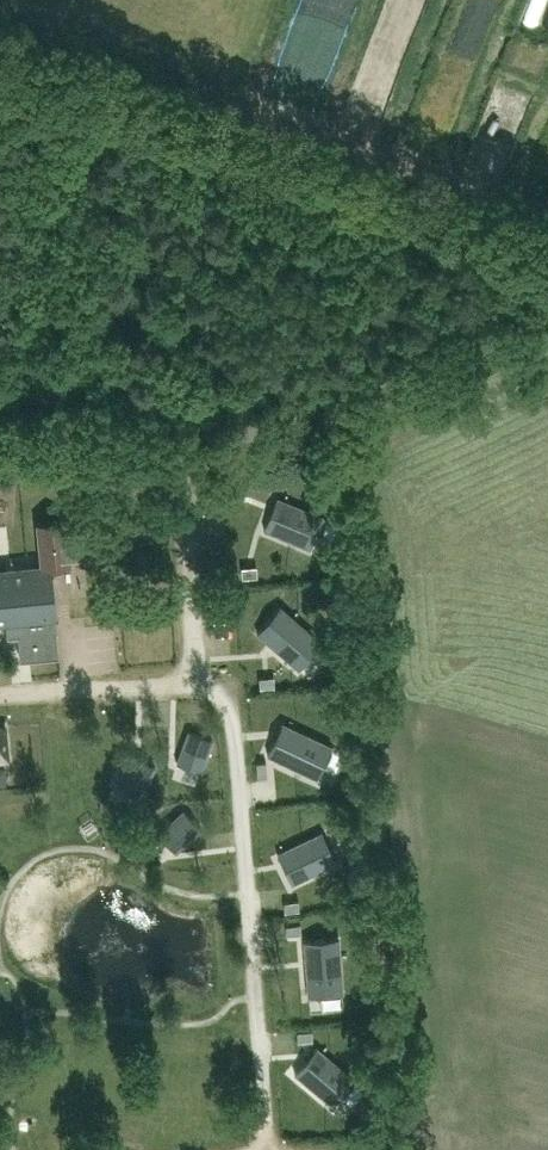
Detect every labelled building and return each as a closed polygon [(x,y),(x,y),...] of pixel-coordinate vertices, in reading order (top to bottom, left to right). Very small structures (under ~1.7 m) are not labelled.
[(409,47),(411,33),(395,30),(392,44),(409,47)] [(277,498),(264,529),(311,548),(323,517),(277,498)] [(0,568),(0,623),(6,623),(7,637),(18,636),(20,661),(59,657),(56,633),(57,633),(56,618),(57,618),(51,565),(70,563),(70,562),(90,560),(86,520),(66,522),(66,520),(38,523),(42,564),(0,568)] [(257,566),(242,567),(243,578),(258,576),(257,566)] [(280,607),(258,633),(300,669),(322,643),(280,607)] [(274,676),(259,678),(260,688),(275,687),(274,676)] [(282,723),(268,754),(318,777),(332,746),(282,723)] [(203,770),(215,738),(191,729),(179,761),(203,770)] [(141,797),(157,767),(134,755),(118,785),(141,797)] [(266,761),(256,762),(258,777),(268,776),(266,761)] [(184,810),(159,833),(176,852),(201,829),(184,810)] [(323,832),(277,854),(292,884),(337,862),(323,832)] [(299,901),(284,902),(285,912),(300,911),(299,901)] [(301,924),(286,926),(287,936),(302,934),(301,924)] [(339,938),(304,940),(309,995),(343,992),(339,938)] [(312,1030),(297,1031),(298,1041),(313,1041),(312,1030)] [(317,1047),(295,1073),(333,1106),(355,1080),(317,1047)]
